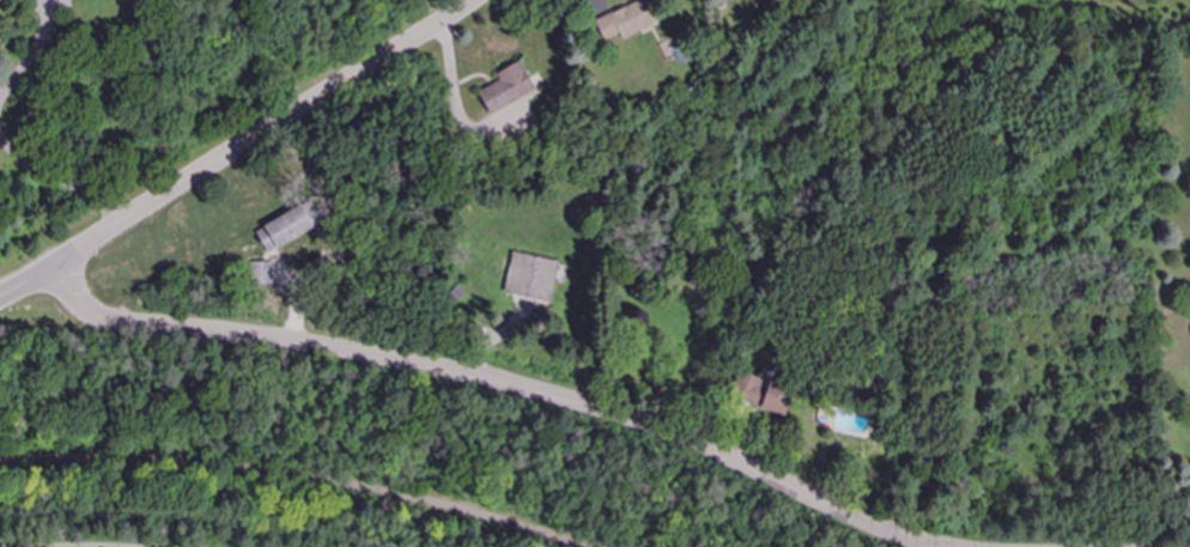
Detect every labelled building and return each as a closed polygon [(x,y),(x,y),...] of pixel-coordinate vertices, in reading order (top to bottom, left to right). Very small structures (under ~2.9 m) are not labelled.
[(664,21),(654,0),(643,0),(595,21),(605,41),(620,34),(623,39),(664,21)] [(479,92),(489,114),(537,92),(522,62),(497,73),(501,82),(479,92)] [(314,229),(301,206),(255,232),(268,254),(314,229)] [(505,294),(551,303),(559,262),(512,253),(505,294)] [(251,264),(252,286),(271,285),(271,263),(251,264)] [(788,415),(794,388),(771,383),(772,376),(739,369),(731,401),(788,415)]
